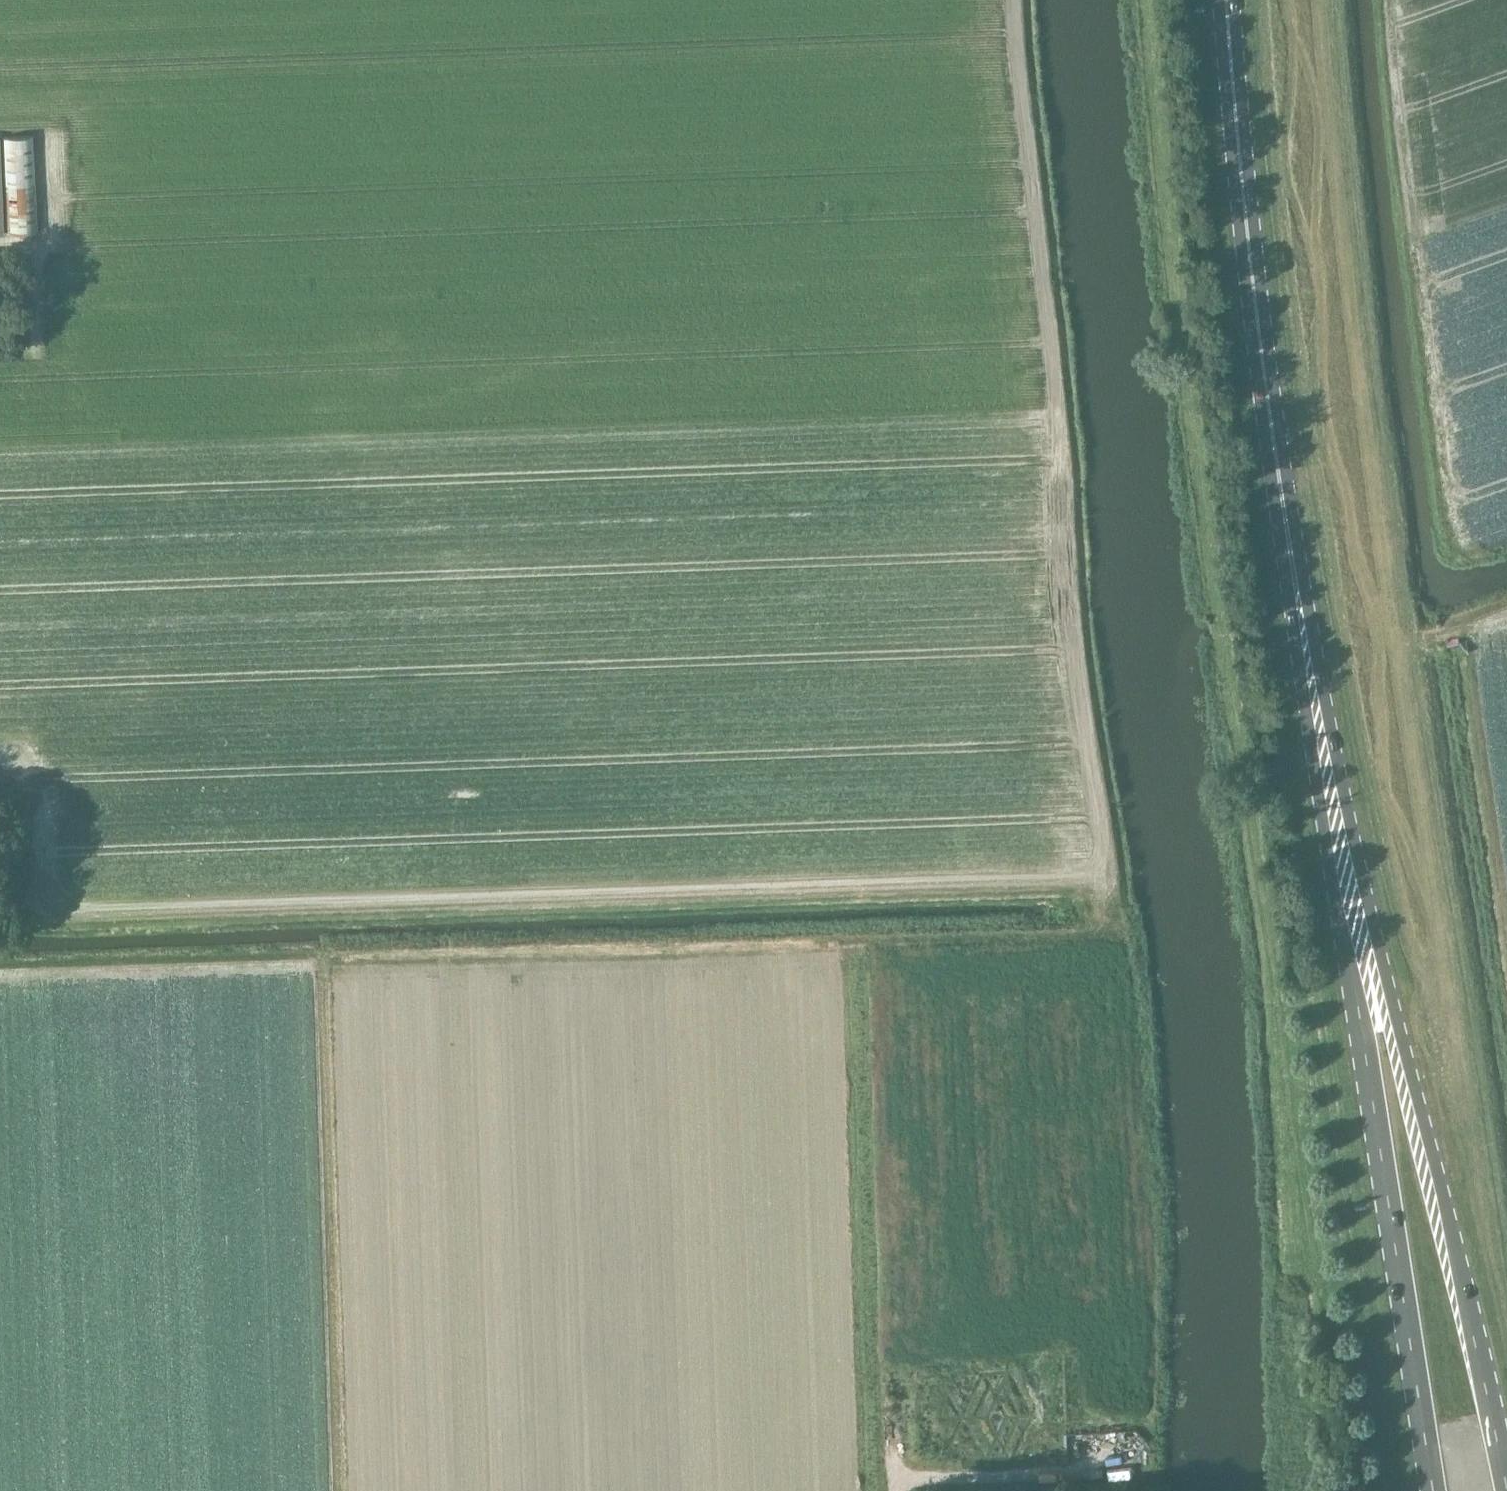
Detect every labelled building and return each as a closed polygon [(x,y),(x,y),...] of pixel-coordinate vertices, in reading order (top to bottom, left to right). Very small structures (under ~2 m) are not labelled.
[(6,232),(36,230),(38,230),(33,134),(2,136),(6,232)]
